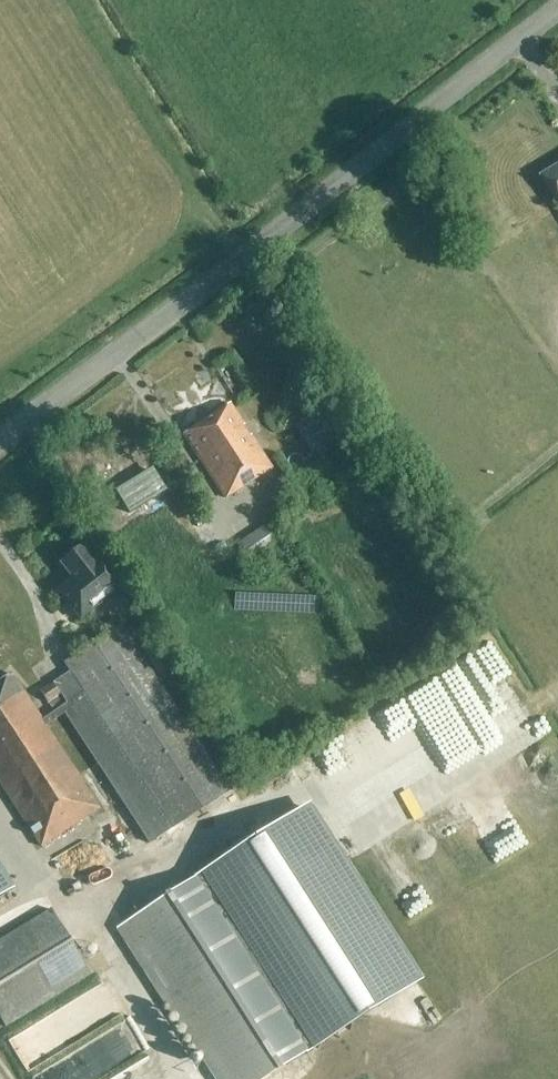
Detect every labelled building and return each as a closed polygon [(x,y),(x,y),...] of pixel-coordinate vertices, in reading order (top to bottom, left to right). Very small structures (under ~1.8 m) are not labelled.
[(542,177),(557,204),(557,167),(542,177)] [(225,498),(271,468),(230,404),(183,434),(225,498)] [(129,518),(161,497),(149,478),(117,499),(129,518)] [(238,547),(251,566),(260,560),(270,574),(286,562),(276,548),(280,545),(267,526),(238,547)] [(60,564),(72,579),(57,591),(84,625),(128,589),(103,557),(95,563),(82,546),(60,564)] [(229,791),(122,626),(63,664),(69,673),(53,683),(67,704),(42,721),(11,674),(0,682),(0,784),(41,847),(99,809),(45,726),(64,714),(149,844),(229,791)] [(435,760),(434,758),(557,696),(526,634),(344,726),(370,776),(387,767),(394,780),(435,760)] [(170,667),(155,645),(141,653),(156,676),(170,667)] [(50,687),(37,695),(44,704),(57,696),(50,687)] [(504,756),(526,741),(512,721),(491,737),(504,756)] [(117,930),(171,1013),(173,1012),(217,1078),(267,1078),(417,982),(304,808),(117,930)] [(13,889),(0,869),(0,898),(13,889)] [(91,975),(50,909),(0,939),(0,1020),(4,1028),(91,975)] [(34,1032),(53,1061),(122,1017),(103,988),(34,1032)] [(108,1078),(159,1078),(146,1057),(108,1078)]
